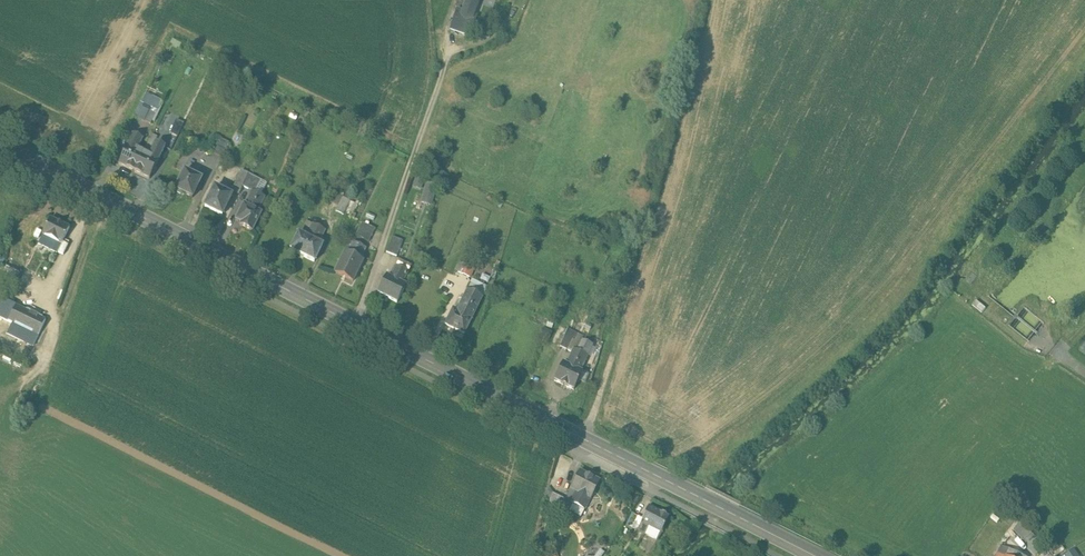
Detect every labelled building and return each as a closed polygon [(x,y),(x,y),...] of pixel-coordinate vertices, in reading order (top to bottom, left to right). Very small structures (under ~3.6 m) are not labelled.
[(465,10),(459,8),(453,26),(470,32),(482,0),(469,0),(465,10)] [(147,119),(153,121),(160,107),(154,104),(147,119)] [(173,130),(180,134),(187,120),(180,117),(173,130)] [(143,153),(137,150),(142,140),(133,135),(119,165),(134,172),(143,153)] [(232,141),(224,137),(217,153),(224,156),(232,141)] [(149,156),(143,153),(134,172),(149,180),(159,161),(158,161),(165,147),(156,143),(149,156)] [(189,168),(177,191),(196,200),(207,177),(189,168)] [(425,189),(421,202),(433,205),(439,184),(415,177),(413,185),(425,189)] [(220,185),(208,208),(227,217),(238,194),(220,185)] [(269,196),(254,189),(237,223),(256,232),(267,211),(263,209),(269,196)] [(336,210),(345,214),(347,209),(354,212),(359,204),(344,196),(336,210)] [(61,245),(69,228),(50,219),(42,235),(60,244),(61,245)] [(371,241),(377,227),(362,221),(356,235),(371,241)] [(294,251),(320,264),(329,245),(325,242),(331,230),(317,223),(311,236),(303,232),(294,251)] [(60,244),(42,235),(38,244),(56,252),(60,244)] [(398,235),(391,250),(399,255),(407,240),(398,235)] [(336,271),(356,281),(368,258),(365,257),(369,249),(357,242),(352,251),(348,248),(336,271)] [(460,260),(455,269),(472,277),(476,267),(460,260)] [(382,291),(404,302),(413,285),(408,283),(415,270),(401,264),(395,276),(390,274),(382,291)] [(456,304),(447,322),(469,333),(488,295),(470,287),(460,306),(456,304)] [(8,321),(16,306),(2,299),(0,304),(0,317),(8,321)] [(46,320),(16,306),(8,321),(14,324),(39,336),(46,320)] [(39,336),(14,324),(9,334),(34,346),(39,336)] [(575,345),(567,364),(564,363),(555,380),(568,387),(573,390),(583,372),(580,371),(592,348),(582,342),(580,345),(575,345)] [(579,472),(561,508),(581,518),(600,482),(579,472)] [(553,493),(548,487),(544,503),(559,511),(565,499),(553,493)] [(643,519),(638,530),(658,540),(669,517),(649,507),(643,519)] [(638,530),(643,519),(632,514),(626,527),(632,529),(638,530)] [(995,555),(1006,555),(1010,549),(1001,544),(995,555)] [(1065,555),(1079,555),(1073,548),(1063,554),(1065,555)]
